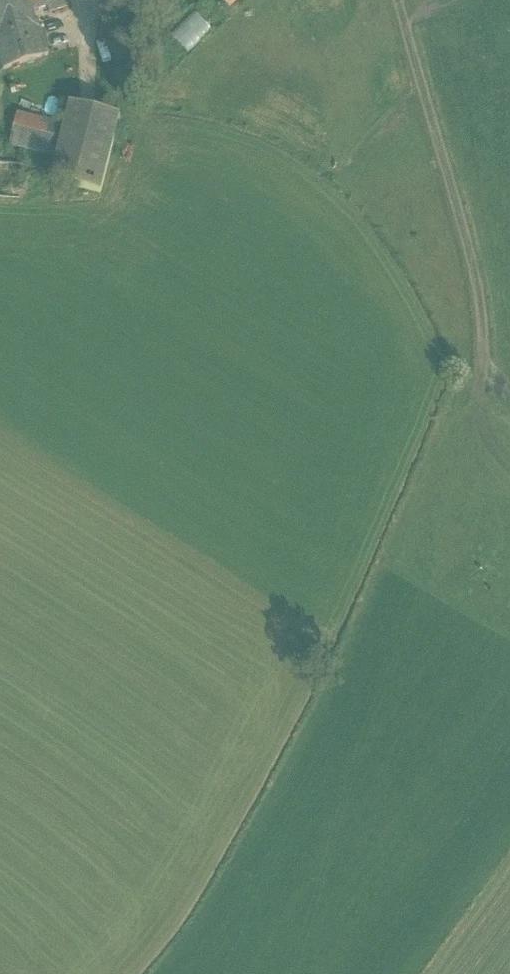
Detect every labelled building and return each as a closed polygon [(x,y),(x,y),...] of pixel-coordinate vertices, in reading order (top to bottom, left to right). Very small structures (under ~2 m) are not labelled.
[(3,70),(48,56),(38,22),(35,23),(32,13),(48,8),(50,14),(69,8),(67,0),(0,0),(0,60),(3,70)] [(49,182),(101,195),(121,117),(69,104),(64,124),(17,113),(8,147),(55,158),(49,182)]
